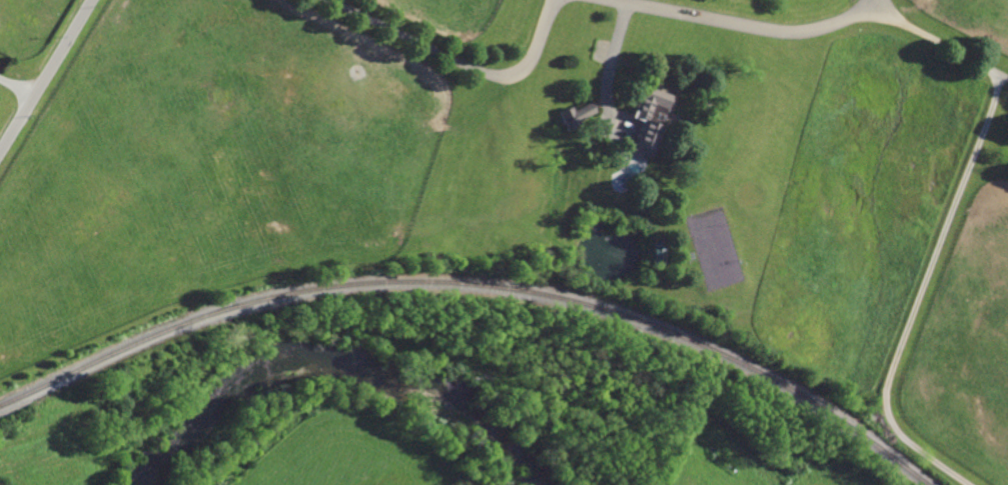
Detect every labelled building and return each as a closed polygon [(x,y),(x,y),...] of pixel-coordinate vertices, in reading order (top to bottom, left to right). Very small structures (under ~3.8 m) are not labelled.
[(671,92),(669,98),(659,126),(662,127),(655,144),(653,144),(651,151),(652,151),(649,158),(648,157),(631,150),(633,145),(642,122),(631,117),(631,116),(636,103),(638,100),(643,88),(645,89),(648,82),(671,92)] [(596,112),(575,124),(577,126),(571,130),(560,112),(571,105),(574,111),(589,101),(591,105),(593,108),(596,112)] [(664,263),(652,262),(652,254),(652,250),(652,239),(665,239),(664,263)]
